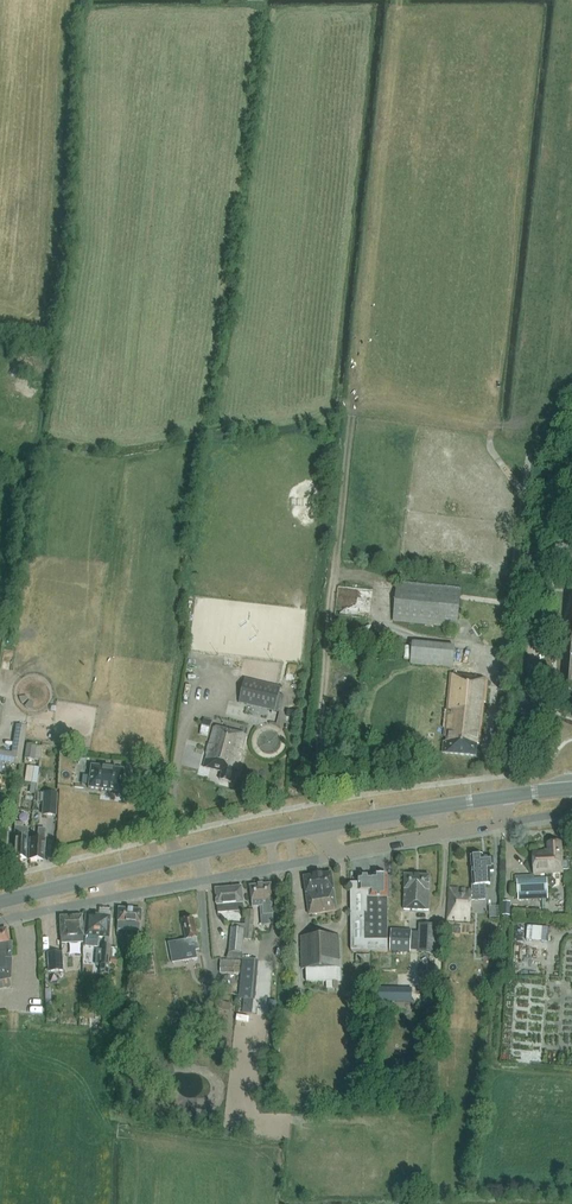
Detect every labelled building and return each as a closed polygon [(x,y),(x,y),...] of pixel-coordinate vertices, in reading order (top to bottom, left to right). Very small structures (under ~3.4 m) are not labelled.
[(459,589),(398,582),(394,622),(455,628),(459,589)] [(406,642),(405,665),(447,666),(448,644),(406,642)] [(477,677),(450,675),(443,737),(446,737),(446,743),(443,742),(441,754),(476,757),(477,745),(480,746),(484,703),(485,703),(487,682),(485,681),(486,680),(477,679),(477,677)] [(240,704),(275,712),(281,688),(246,680),(240,704)] [(259,715),(260,709),(248,706),(247,713),(259,715)] [(212,721),(204,718),(199,735),(207,737),(212,721)] [(11,753),(0,751),(0,762),(20,765),(27,727),(15,725),(11,753)] [(246,736),(214,727),(203,768),(221,773),(219,780),(231,784),(235,769),(237,770),(246,736)] [(41,747),(26,745),(24,759),(39,761),(41,747)] [(157,763),(155,777),(164,778),(166,764),(157,763)] [(27,766),(24,782),(31,783),(33,767),(27,766)] [(123,770),(91,766),(88,786),(88,788),(120,792),(123,770)] [(57,793),(43,793),(42,816),(56,816),(57,793)] [(27,842),(26,842),(26,834),(27,829),(22,829),(23,823),(15,822),(14,828),(14,834),(13,851),(14,851),(13,860),(24,860),(25,851),(26,851),(27,842)] [(29,861),(42,862),(44,834),(44,830),(36,830),(36,833),(36,841),(30,841),(29,861)] [(534,856),(536,874),(561,872),(561,870),(568,869),(568,861),(565,862),(563,854),(559,854),(558,844),(549,845),(550,851),(545,851),(545,855),(534,856)] [(472,890),(471,900),(485,900),(485,885),(490,885),(490,872),(494,872),(493,858),(483,859),(483,856),(471,857),(474,886),(473,886),(472,890)] [(309,915),(338,911),(332,873),(303,877),(309,915)] [(388,953),(388,942),(387,877),(385,877),(383,874),(379,874),(377,877),(375,877),(375,878),(370,878),(370,879),(359,879),(359,885),(351,885),(352,954),(388,953)] [(429,877),(405,877),(404,910),(428,911),(429,877)] [(548,880),(522,881),(518,881),(519,894),(519,900),(548,899),(548,893),(548,880)] [(274,915),(273,898),(272,885),(251,887),(252,900),(253,908),(263,907),(264,916),(274,915)] [(242,888),(216,890),(218,913),(244,911),(242,888)] [(450,888),(448,920),(470,921),(471,900),(472,890),(450,888)] [(511,902),(503,901),(502,915),(510,916),(511,902)] [(141,911),(118,909),(116,922),(117,922),(117,930),(126,931),(126,935),(137,936),(137,932),(138,932),(139,924),(140,924),(141,911)] [(255,910),(248,909),(244,939),(252,939),(255,910)] [(81,916),(59,917),(61,943),(83,942),(81,916)] [(104,938),(108,938),(110,917),(99,917),(86,916),(85,923),(85,930),(84,936),(86,936),(85,942),(97,943),(98,937),(104,938)] [(187,940),(169,943),(173,964),(198,959),(196,951),(199,950),(194,919),(192,919),(191,918),(186,919),(185,921),(183,921),(187,940)] [(419,933),(391,932),(390,952),(436,954),(437,925),(419,925),(419,933)] [(524,940),(545,941),(546,926),(525,925),(524,940)] [(9,980),(10,980),(11,956),(12,956),(13,943),(7,941),(7,938),(5,929),(0,930),(0,990),(11,988),(9,980)] [(244,930),(232,929),(229,953),(241,954),(244,930)] [(300,938),(301,968),(307,968),(307,982),(339,981),(338,969),(339,969),(338,937),(300,938)] [(109,958),(110,946),(101,946),(101,950),(96,950),(95,965),(100,965),(99,975),(108,976),(109,965),(109,958)] [(531,959),(532,953),(517,951),(516,957),(531,959)] [(62,952),(47,953),(48,972),(63,971),(62,952)] [(441,965),(461,965),(461,952),(441,952),(441,965)] [(370,955),(356,954),(356,962),(369,963),(370,955)] [(242,959),(239,998),(255,1000),(259,961),(242,959)] [(240,960),(220,960),(220,974),(241,973),(240,960)] [(289,989),(289,1001),(300,1001),(300,989),(289,989)] [(398,990),(379,989),(378,1002),(397,1002),(398,990)]
